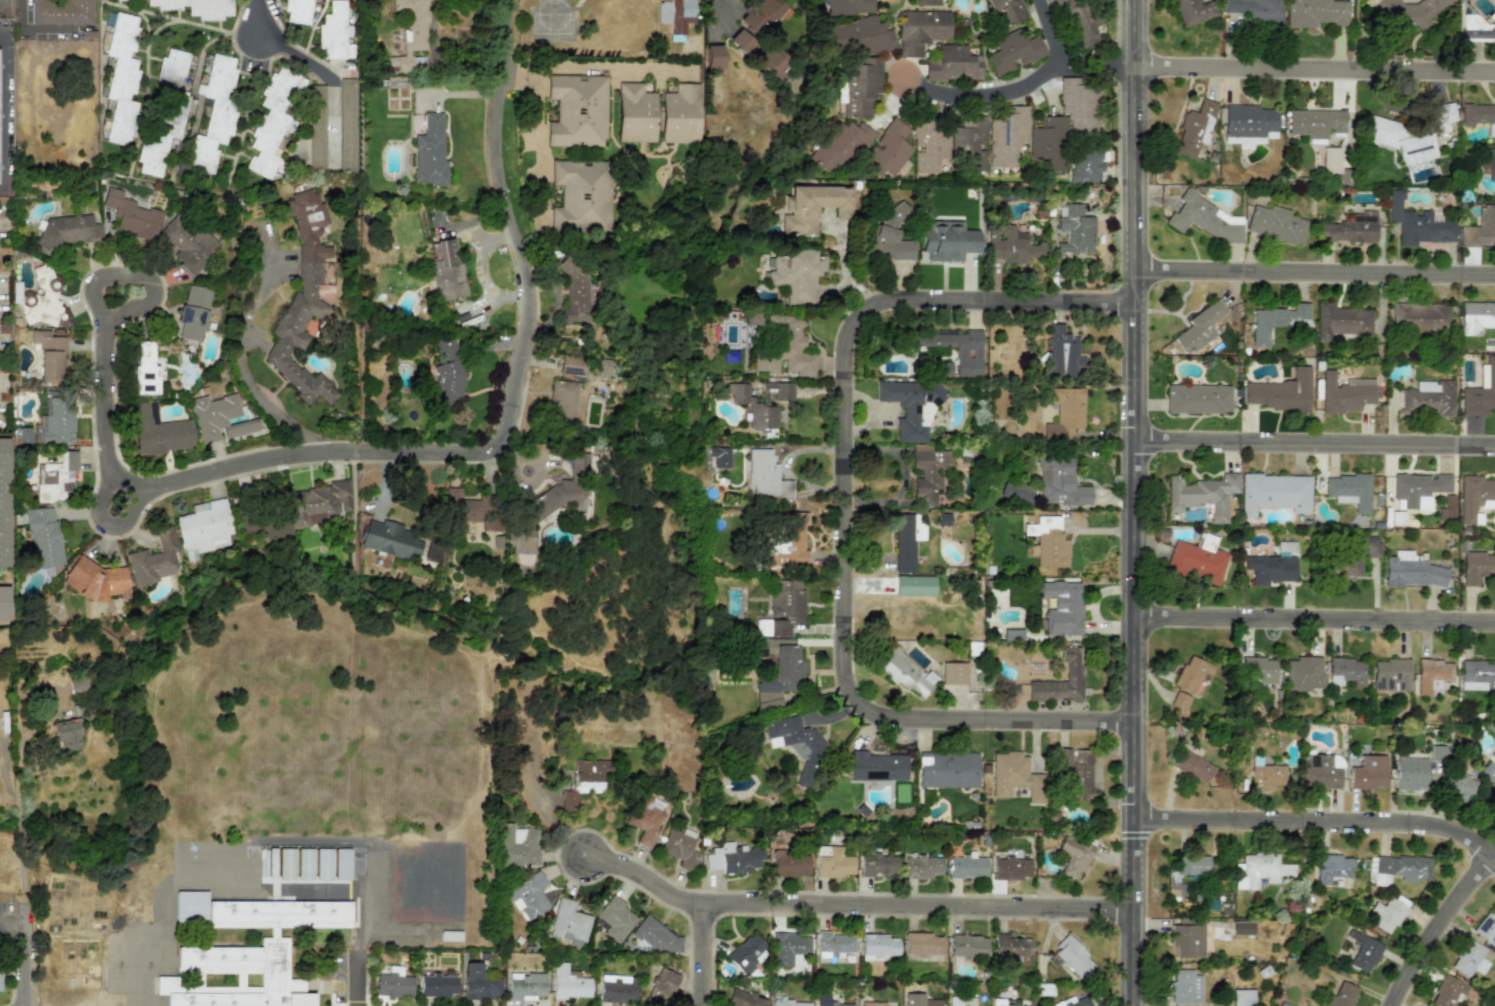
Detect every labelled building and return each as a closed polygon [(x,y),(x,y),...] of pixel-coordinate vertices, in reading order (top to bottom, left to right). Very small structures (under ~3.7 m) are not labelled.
[(90,0),(29,0),(29,24),(90,25),(90,0)] [(146,6),(156,6),(156,10),(187,9),(187,16),(197,16),(197,21),(221,20),(221,16),(231,16),(231,0),(146,0),(146,6)] [(312,0),(285,0),(283,12),(287,12),(286,22),(309,25),(312,0)] [(353,59),(353,44),(350,44),(350,18),(345,18),(345,0),(329,0),(329,15),(322,15),(322,24),(318,24),(318,49),(324,49),(324,59),(353,59)] [(392,12),(405,12),(406,30),(402,30),(403,56),(385,57),(386,73),(413,72),(413,65),(417,64),(417,56),(410,57),(410,51),(427,50),(426,0),(391,0),(392,12)] [(669,1),(656,1),(656,24),(669,24),(669,34),(684,34),(684,22),(692,22),(692,0),(669,0),(669,1)] [(775,0),(755,0),(736,19),(755,38),(777,16),(781,20),(788,13),(775,0)] [(871,0),(826,0),(826,1),(825,1),(826,15),(872,13),(871,0)] [(1020,0),(988,0),(1000,28),(1027,17),(1020,0)] [(1076,50),(1099,40),(1093,27),(1099,24),(1088,0),(1079,0),(1075,2),(1074,0),(1053,0),(1076,50)] [(1216,15),(1212,2),(1208,1),(1198,4),(1196,0),(1169,0),(1180,28),(1216,15)] [(1280,0),(1222,0),(1222,12),(1246,13),(1245,24),(1279,24),(1280,0)] [(1314,27),(1314,22),(1330,23),(1330,27),(1346,27),(1347,1),(1329,1),(1329,0),(1286,0),(1286,27),(1314,27)] [(1411,4),(1399,3),(1397,0),(1375,0),(1375,7),(1385,22),(1413,24),(1418,30),(1426,25),(1426,17),(1450,1),(1449,0),(1417,0),(1411,4)] [(1494,41),(1494,11),(1493,9),(1487,15),(1487,22),(1482,22),(1458,0),(1457,0),(1458,42),(1494,41)] [(137,18),(106,11),(103,26),(110,28),(105,56),(113,57),(105,99),(112,101),(105,142),(127,146),(136,103),(130,102),(136,70),(134,69),(136,60),(130,58),(137,18)] [(949,40),(949,11),(897,12),(898,58),(921,57),(921,41),(949,40)] [(826,24),(831,51),(862,45),(863,54),(894,49),(890,29),(882,30),(881,22),(875,23),(873,16),(826,24)] [(726,40),(741,55),(752,43),(737,28),(726,40)] [(1045,54),(1037,34),(1023,40),(1019,28),(992,39),(996,50),(984,55),(993,76),(1017,67),(1017,66),(1045,54)] [(771,81),(789,64),(770,43),(751,60),(771,81)] [(924,80),(957,80),(957,79),(980,79),(980,55),(966,55),(966,44),(937,44),(937,60),(924,60),(924,80)] [(704,45),(720,45),(720,53),(721,53),(722,60),(721,60),(721,68),(705,69),(704,45)] [(159,177),(167,137),(179,139),(188,97),(179,95),(188,53),(166,49),(164,58),(160,57),(153,89),(164,91),(156,132),(142,129),(135,162),(139,163),(137,173),(159,177)] [(234,58),(211,54),(206,86),(196,84),(195,94),(211,97),(204,137),(192,135),(186,172),(211,177),(216,143),(224,144),(226,135),(231,136),(235,112),(229,111),(236,69),(233,68),(234,58)] [(871,118),(871,93),(880,93),(880,57),(860,57),(860,65),(838,65),(838,103),(842,103),(842,118),(871,118)] [(306,79),(283,69),(273,69),(262,94),(261,99),(258,106),(259,114),(252,132),(252,140),(249,147),(250,156),(245,166),(245,169),(269,180),(279,158),(271,155),(282,131),(290,134),(296,121),(287,121),(287,110),(294,96),(299,96),(306,79)] [(605,75),(546,75),(546,99),(555,99),(555,122),(545,121),(545,146),(604,147),(605,75)] [(1096,78),(1059,80),(1060,116),(1038,117),(1039,127),(1029,128),(1030,160),(1044,160),(1044,172),(1063,171),(1062,137),(1067,137),(1067,133),(1098,132),(1096,78)] [(308,168),(339,168),(339,173),(354,173),(355,79),(339,79),(338,140),(324,140),(324,121),(322,121),(323,92),(322,92),(322,86),(309,86),(308,168)] [(617,141),(654,142),(655,92),(641,92),(641,83),(617,82),(617,141)] [(661,93),(660,142),(698,143),(699,83),(674,83),(674,93),(661,93)] [(1194,158),(1198,143),(1205,144),(1216,102),(1200,98),(1196,113),(1185,110),(1173,153),(1194,158)] [(1435,158),(1431,134),(1447,131),(1446,122),(1455,120),(1452,102),(1421,108),(1418,119),(1398,123),(1368,114),(1362,136),(1363,143),(1377,146),(1384,145),(1393,147),(1396,147),(1400,165),(1435,158)] [(1494,142),(1494,104),(1461,103),(1461,124),(1490,124),(1489,142),(1494,142)] [(1018,167),(1018,142),(1027,142),(1027,106),(1007,106),(1007,113),(988,113),(988,167),(1018,167)] [(1224,106),(1223,136),(1276,138),(1277,107),(1224,106)] [(1343,133),(1344,110),(1287,109),(1286,136),(1311,136),(1311,143),(1326,144),(1326,133),(1343,133)] [(443,112),(423,112),(423,135),(414,135),(414,185),(447,185),(447,161),(443,161),(443,112)] [(984,170),(985,115),(961,115),(961,127),(950,127),(950,155),(965,155),(965,170),(984,170)] [(909,129),(892,116),(876,138),(883,144),(878,150),(872,145),(864,156),(892,176),(912,149),(901,140),(909,129)] [(938,174),(938,159),(947,159),(947,128),(932,128),(932,118),(913,119),(913,149),(914,149),(914,174),(938,174)] [(870,130),(858,121),(854,127),(847,121),(843,126),(835,120),(806,158),(833,179),(870,130)] [(1237,142),(1237,148),(1251,148),(1251,143),(1263,143),(1263,138),(1223,137),(1223,142),(1237,142)] [(1322,173),(1339,174),(1340,147),(1322,147),(1322,173)] [(1069,182),(1097,183),(1098,172),(1100,172),(1101,149),(1070,148),(1069,182)] [(1479,148),(1479,167),(1488,167),(1488,180),(1494,180),(1494,148),(1479,148)] [(550,160),(550,184),(559,184),(559,207),(550,207),(550,231),(609,231),(609,160),(550,160)] [(99,208),(118,213),(113,230),(152,239),(159,212),(132,205),(133,201),(119,198),(121,190),(104,186),(99,208)] [(849,186),(788,186),(788,195),(783,195),(783,212),(780,212),(780,235),(815,236),(815,206),(832,207),(832,220),(849,220),(849,186)] [(1241,242),(1241,217),(1227,216),(1193,195),(1194,187),(1185,187),(1177,199),(1182,202),(1175,212),(1170,212),(1163,222),(1180,233),(1188,221),(1219,242),(1241,242)] [(259,364),(313,400),(318,398),(330,405),(335,398),(322,371),(312,376),(288,360),(290,347),(302,349),(310,338),(301,331),(310,317),(321,318),(329,307),(317,299),(322,259),(330,258),(331,256),(332,247),(318,245),(320,226),(327,225),(326,217),(313,190),(292,193),(284,206),(302,242),(295,292),(296,292),(269,332),(277,337),(259,364)] [(1454,242),(1455,220),(1431,220),(1431,211),(1420,211),(1420,213),(1402,212),(1402,190),(1388,190),(1388,222),(1399,222),(1398,245),(1414,246),(1414,242),(1454,242)] [(1093,216),(1081,216),(1082,204),(1064,204),(1063,217),(1056,217),(1056,230),(1064,230),(1064,242),(1055,242),(1055,252),(1092,253),(1093,216)] [(1244,231),(1301,246),(1307,220),(1289,216),(1290,211),(1269,205),(1268,209),(1251,204),(1244,231)] [(1478,204),(1477,226),(1459,226),(1459,245),(1494,246),(1494,204),(1478,204)] [(912,258),(912,240),(896,241),(895,215),(904,215),(904,207),(879,208),(880,224),(868,224),(868,258),(912,258)] [(1376,211),(1351,211),(1351,223),(1319,222),(1318,241),(1375,242),(1376,211)] [(216,243),(174,212),(156,236),(175,250),(170,256),(178,261),(174,266),(190,278),(216,243)] [(100,244),(99,222),(91,223),(90,215),(38,217),(39,247),(100,244)] [(925,261),(961,261),(961,252),(976,253),(977,230),(961,230),(961,221),(925,220),(925,229),(920,229),(919,252),(925,252),(925,261)] [(1013,225),(987,225),(987,261),(1023,262),(1023,259),(1043,259),(1043,243),(1028,243),(1028,233),(1013,233),(1013,225)] [(813,302),(812,274),(824,273),(823,255),(813,255),(813,248),(783,249),(783,254),(769,254),(769,285),(778,285),(779,303),(813,302)] [(561,321),(587,321),(586,262),(570,262),(570,258),(557,259),(557,274),(565,273),(566,309),(560,309),(561,321)] [(61,279),(49,271),(49,270),(45,267),(32,268),(33,283),(40,288),(41,294),(27,295),(26,297),(19,293),(14,301),(18,301),(26,307),(23,311),(24,322),(43,322),(49,326),(69,326),(69,307),(65,307),(55,301),(55,295),(61,287),(61,279)] [(210,290),(185,284),(176,323),(180,324),(177,337),(199,342),(210,290)] [(1172,338),(1185,356),(1219,331),(1212,322),(1226,311),(1216,298),(1186,320),(1190,325),(1172,338)] [(1316,340),(1330,341),(1330,335),(1371,335),(1371,309),(1332,308),(1332,302),(1317,302),(1316,340)] [(1460,302),(1459,335),(1479,336),(1480,327),(1494,327),(1494,303),(1460,302)] [(1268,326),(1308,326),(1309,303),(1292,303),(1292,310),(1252,309),(1251,346),(1267,347),(1268,326)] [(1448,329),(1449,305),(1392,303),(1391,328),(1448,329)] [(813,377),(814,355),(803,354),(804,335),(801,334),(802,316),(766,314),(765,326),(777,327),(776,351),(753,350),(752,371),(777,372),(777,360),(783,360),(783,371),(793,371),(793,376),(813,377)] [(1077,335),(1062,335),(1062,323),(1047,323),(1047,377),(1075,377),(1075,367),(1084,367),(1084,356),(1077,356),(1077,335)] [(980,376),(980,330),(963,330),(963,332),(909,332),(909,347),(954,347),(954,376),(980,376)] [(63,337),(49,337),(49,331),(39,331),(38,382),(63,382),(63,337)] [(459,337),(436,338),(436,353),(445,353),(445,364),(434,365),(435,409),(449,409),(448,404),(461,404),(459,337)] [(151,342),(134,342),(135,366),(131,366),(132,394),(157,394),(156,366),(152,366),(151,342)] [(585,378),(585,356),(561,355),(560,377),(585,378)] [(1486,415),(1486,409),(1494,409),(1494,355),(1485,355),(1485,364),(1480,364),(1480,388),(1461,388),(1461,415),(1486,415)] [(613,360),(598,359),(598,375),(613,375),(613,360)] [(950,376),(950,362),(935,362),(935,376),(950,376)] [(1308,411),(1308,366),(1292,366),(1292,382),(1241,382),(1241,403),(1263,403),(1263,411),(1308,411)] [(1321,412),(1360,412),(1360,404),(1374,404),(1375,379),(1345,378),(1344,385),(1333,385),(1334,370),(1322,369),(1321,412)] [(1454,380),(1437,380),(1437,381),(1415,381),(1415,390),(1401,389),(1401,412),(1432,412),(1432,416),(1453,416),(1454,380)] [(574,420),(576,381),(550,381),(549,420),(574,420)] [(748,429),(777,429),(777,406),(768,406),(768,399),(793,399),(793,382),(761,382),(761,402),(753,403),(753,396),(748,396),(747,383),(726,383),(726,402),(748,402),(748,429)] [(895,442),(927,442),(927,426),(934,408),(948,394),(936,382),(876,382),(876,401),(900,401),(900,417),(895,417),(895,442)] [(1230,385),(1166,384),(1165,413),(1230,414),(1230,385)] [(1083,389),(1049,388),(1049,402),(1056,402),(1055,423),(1045,423),(1044,439),(1071,439),(1071,428),(1082,429),(1083,389)] [(199,444),(221,440),(221,438),(257,430),(255,418),(227,424),(226,418),(240,415),(236,394),(207,399),(206,395),(189,399),(199,444)] [(73,443),(72,398),(44,398),(44,415),(38,415),(38,424),(34,424),(34,434),(39,434),(39,443),(73,443)] [(131,402),(135,454),(193,449),(190,419),(157,422),(155,400),(131,402)] [(8,566),(8,437),(0,437),(0,566),(8,566)] [(729,446),(708,447),(708,457),(713,457),(713,467),(730,467),(729,446)] [(911,446),(911,469),(921,469),(921,478),(913,478),(913,496),(923,496),(923,507),(936,507),(935,490),(940,489),(940,467),(950,467),(950,450),(930,451),(930,446),(911,446)] [(791,500),(792,481),(776,480),(777,464),(770,463),(771,449),(747,448),(746,485),(752,485),(752,494),(773,495),(773,499),(791,500)] [(36,464),(35,501),(63,501),(63,492),(71,492),(71,471),(76,471),(76,451),(59,451),(59,464),(36,464)] [(507,544),(534,545),(534,533),(529,525),(558,507),(585,508),(586,506),(587,484),(586,483),(587,453),(570,452),(569,480),(562,479),(555,484),(554,484),(529,500),(529,510),(508,523),(507,544)] [(1071,486),(1071,452),(1037,452),(1038,504),(1090,504),(1090,486),(1071,486)] [(1167,512),(1182,512),(1182,505),(1209,505),(1210,523),(1226,523),(1226,493),(1238,493),(1238,472),(1221,472),(1221,480),(1193,480),(1193,485),(1181,485),(1181,475),(1167,476),(1167,512)] [(1429,510),(1429,492),(1451,492),(1451,474),(1434,474),(1434,475),(1393,475),(1393,498),(1403,498),(1403,509),(1429,510)] [(1309,475),(1241,475),(1241,518),(1254,518),(1254,508),(1290,508),(1290,513),(1309,513),(1309,475)] [(1369,475),(1324,475),(1324,496),(1333,496),(1333,502),(1354,503),(1354,513),(1369,513),(1369,475)] [(1479,524),(1479,508),(1494,508),(1494,480),(1482,480),(1482,475),(1460,475),(1460,524),(1479,524)] [(291,523),(351,518),(348,479),(328,481),(328,487),(289,490),(291,523)] [(1031,483),(1002,483),(1001,500),(1031,500),(1031,483)] [(1438,517),(1454,517),(1454,494),(1444,494),(1444,509),(1438,509),(1438,517)] [(227,546),(225,534),(231,533),(224,498),(189,505),(191,513),(174,516),(184,562),(196,559),(194,552),(227,546)] [(61,564),(54,506),(24,509),(31,568),(61,564)] [(805,512),(785,512),(785,540),(764,539),(763,564),(805,565),(805,512)] [(239,531),(262,530),(262,538),(290,537),(289,514),(238,516),(239,531)] [(924,524),(917,523),(917,514),(895,514),(895,572),(913,572),(914,540),(924,540),(924,524)] [(1067,567),(1068,540),(1059,539),(1060,516),(1035,516),(1035,524),(1023,524),(1022,535),(1035,535),(1035,545),(1028,545),(1028,557),(1036,557),(1036,567),(1067,567)] [(417,561),(422,541),(412,538),(414,533),(402,530),(403,525),(382,519),(381,523),(367,519),(359,546),(417,561)] [(132,587),(157,582),(156,577),(176,573),(171,552),(177,551),(172,525),(154,529),(159,552),(146,554),(145,549),(125,553),(132,587)] [(1173,540),(1164,571),(1182,577),(1183,574),(1218,584),(1227,553),(1212,549),(1215,537),(1202,533),(1198,547),(1173,540)] [(1378,536),(1364,536),(1364,557),(1379,557),(1378,536)] [(1383,556),(1382,585),(1445,586),(1445,563),(1411,562),(1411,550),(1393,550),(1393,557),(1383,556)] [(1360,552),(1332,552),(1332,578),(1360,578),(1360,552)] [(1462,553),(1462,586),(1477,587),(1477,577),(1494,577),(1494,553),(1462,553)] [(100,568),(78,554),(59,582),(90,602),(106,600),(105,594),(118,593),(118,599),(127,598),(125,566),(100,568)] [(1295,581),(1295,556),(1244,555),(1244,569),(1251,570),(1251,586),(1267,586),(1267,581),(1295,581)] [(934,576),(895,576),(895,595),(934,595),(934,576)] [(803,624),(804,588),(799,588),(800,580),(770,580),(770,619),(756,619),(756,635),(789,636),(790,623),(803,624)] [(1080,635),(1080,582),(1039,582),(1039,597),(1052,597),(1052,609),(1044,609),(1044,635),(1080,635)] [(7,622),(8,586),(0,586),(0,622),(7,622)] [(1021,629),(1002,629),(1003,641),(1022,640),(1021,629)] [(774,677),(756,677),(756,691),(803,691),(803,659),(799,659),(799,644),(774,645),(774,677)] [(925,673),(892,645),(876,664),(918,700),(937,678),(927,670),(925,673)] [(1081,700),(1081,647),(1061,647),(1060,661),(1065,661),(1065,681),(1027,681),(1027,699),(1081,700)] [(1173,687),(1192,694),(1200,672),(1210,675),(1214,665),(1185,655),(1173,687)] [(1321,657),(1285,658),(1285,691),(1322,690),(1321,657)] [(1275,684),(1274,658),(1244,658),(1244,684),(1275,684)] [(1328,685),(1341,685),(1341,680),(1352,680),(1352,687),(1364,687),(1363,658),(1328,659),(1328,685)] [(1372,690),(1408,691),(1409,660),(1372,659),(1372,690)] [(1417,660),(1417,695),(1436,695),(1436,681),(1452,681),(1452,660),(1417,660)] [(1461,661),(1460,689),(1494,690),(1494,661),(1461,661)] [(966,684),(966,662),(941,662),(941,684),(966,684)] [(64,677),(65,693),(85,691),(83,676),(64,677)] [(1184,712),(1190,696),(1175,691),(1169,706),(1184,712)] [(780,709),(780,693),(756,692),(756,708),(780,709)] [(767,748),(787,745),(799,759),(804,759),(794,784),(809,790),(826,743),(812,728),(810,730),(807,727),(799,729),(797,715),(763,721),(767,748)] [(50,723),(55,742),(61,741),(63,751),(81,747),(75,718),(50,723)] [(1444,746),(1430,745),(1430,760),(1444,760),(1444,746)] [(1069,798),(1091,798),(1090,748),(1059,749),(1059,777),(1069,776),(1069,798)] [(1214,766),(1181,748),(1171,766),(1203,785),(1214,766)] [(906,754),(866,755),(866,750),(850,750),(851,781),(907,780),(906,754)] [(978,788),(978,752),(918,751),(917,787),(978,788)] [(991,797),(1010,797),(1010,788),(1027,788),(1027,803),(1045,803),(1045,774),(1027,774),(1027,753),(991,753),(991,797)] [(1304,754),(1303,787),(1340,788),(1340,768),(1330,767),(1330,754),(1304,754)] [(1385,755),(1359,755),(1359,767),(1349,766),(1349,788),(1384,789),(1385,755)] [(1395,789),(1425,790),(1426,759),(1396,758),(1395,789)] [(572,791),(561,791),(561,809),(577,809),(578,792),(600,792),(600,775),(609,775),(610,760),(573,759),(572,791)] [(1251,789),(1273,789),(1273,785),(1284,785),(1284,765),(1251,765),(1251,789)] [(1477,778),(1449,771),(1442,796),(1470,804),(1477,778)] [(648,849),(659,829),(654,827),(664,807),(640,795),(625,822),(641,830),(635,842),(648,849)] [(539,865),(539,847),(535,847),(535,828),(512,828),(512,822),(496,822),(496,865),(539,865)] [(698,853),(690,850),(694,839),(668,828),(658,851),(679,860),(676,867),(690,873),(698,853)] [(1094,848),(1064,833),(1056,850),(1067,856),(1059,872),(1077,881),(1094,848)] [(706,870),(720,870),(721,873),(761,870),(759,848),(743,849),(743,845),(732,846),(732,841),(718,842),(719,847),(705,848),(706,870)] [(851,874),(852,847),(827,846),(827,857),(815,856),(815,877),(842,877),(842,874),(851,874)] [(275,849),(260,848),(259,876),(275,877),(275,849)] [(293,879),(294,848),(278,848),(278,879),(293,879)] [(312,879),(312,848),(297,848),(297,879),(312,879)] [(315,848),(315,879),(330,880),(331,849),(315,848)] [(334,879),(350,879),(349,848),(333,848),(334,879)] [(771,875),(807,876),(808,852),(772,852),(771,875)] [(948,877),(986,878),(986,858),(973,858),(973,853),(960,853),(960,857),(949,857),(948,877)] [(1233,889),(1256,889),(1256,881),(1276,881),(1277,875),(1293,875),(1294,864),(1277,864),(1277,854),(1241,853),(1241,864),(1234,864),(1233,889)] [(860,854),(860,875),(896,876),(897,855),(860,854)] [(1430,859),(1374,854),(1373,868),(1367,868),(1367,876),(1372,876),(1371,885),(1387,886),(1388,877),(1428,881),(1430,859)] [(1208,874),(1207,855),(1176,856),(1176,874),(1208,874)] [(1316,855),(1315,885),(1339,886),(1339,877),(1351,877),(1351,856),(1316,855)] [(941,856),(903,857),(904,878),(941,878),(941,856)] [(992,878),(1030,879),(1030,858),(993,858),(992,878)] [(545,884),(538,870),(505,888),(523,921),(548,907),(538,888),(545,884)] [(1184,896),(1183,883),(1169,884),(1169,896),(1184,896)] [(175,890),(174,922),(206,922),(206,891),(175,890)] [(601,932),(615,944),(638,918),(610,895),(593,915),(607,926),(601,932)] [(571,912),(573,900),(556,897),(549,937),(570,940),(569,945),(582,947),(589,915),(571,912)] [(1374,900),(1369,909),(1376,913),(1370,924),(1389,936),(1406,908),(1388,897),(1383,906),(1374,900)] [(313,993),(303,993),(303,979),(286,979),(286,937),(277,937),(277,927),(350,927),(350,901),(207,901),(207,927),(270,927),(270,937),(260,937),(260,947),(176,947),(176,976),(155,976),(155,994),(165,994),(165,1005),(313,1005),(313,993)] [(1494,949),(1494,907),(1489,914),(1487,912),(1472,932),(1494,949)] [(671,958),(683,941),(643,914),(631,931),(671,958)] [(1252,921),(1232,922),(1232,935),(1252,935),(1252,921)] [(1172,958),(1204,957),(1203,924),(1171,925),(1172,958)] [(1383,946),(1350,928),(1346,936),(1359,943),(1348,965),(1365,974),(1371,964),(1373,966),(1383,946)] [(460,931),(440,931),(440,941),(460,941),(460,931)] [(724,955),(739,973),(767,949),(752,931),(724,955)] [(815,956),(835,957),(835,952),(853,953),(853,935),(829,935),(829,931),(816,931),(815,956)] [(809,934),(771,933),(770,966),(801,967),(801,954),(808,954),(809,934)] [(942,934),(904,933),(904,953),(916,954),(916,955),(941,955),(942,934)] [(1030,938),(1006,938),(1006,933),(994,933),(993,955),(1030,956),(1030,938)] [(1053,945),(1056,948),(1051,954),(1076,982),(1095,965),(1066,933),(1053,945)] [(887,934),(860,934),(860,958),(897,959),(897,938),(887,938),(887,934)] [(986,958),(986,936),(949,935),(948,956),(986,958)] [(1481,975),(1488,963),(1480,958),(1486,948),(1467,937),(1449,967),(1467,978),(1472,969),(1481,975)] [(463,998),(500,999),(500,979),(480,979),(480,963),(463,962),(463,998)] [(551,997),(589,998),(589,978),(578,978),(578,971),(566,970),(566,962),(552,962),(551,997)] [(660,967),(644,998),(661,1005),(664,1005),(679,976),(660,967)] [(1201,975),(1193,975),(1193,970),(1171,969),(1171,1003),(1201,1003),(1201,975)] [(375,973),(374,994),(411,996),(412,975),(375,973)] [(507,974),(508,999),(544,998),(544,973),(507,974)] [(1437,1005),(1450,1005),(1457,993),(1463,996),(1468,987),(1444,973),(1428,1001),(1437,1005)] [(419,974),(419,995),(455,996),(456,975),(419,974)] [(635,976),(599,975),(598,1001),(634,1002),(635,976)] [(1339,980),(1333,996),(1328,994),(1324,1005),(1352,1005),(1359,988),(1339,980)] [(731,987),(723,1005),(763,1005),(765,999),(731,987)] [(1252,989),(1232,989),(1232,1005),(1253,1005),(1252,989)] [(941,999),(923,999),(923,993),(904,993),(904,1005),(941,1005),(941,999)] [(852,1003),(827,1002),(827,995),(815,995),(815,1005),(852,1005),(852,1003)] [(1071,995),(1048,1005),(1090,1005),(1085,995),(1074,1000),(1071,995)] [(974,997),(948,996),(948,1005),(973,1005),(974,997)]
